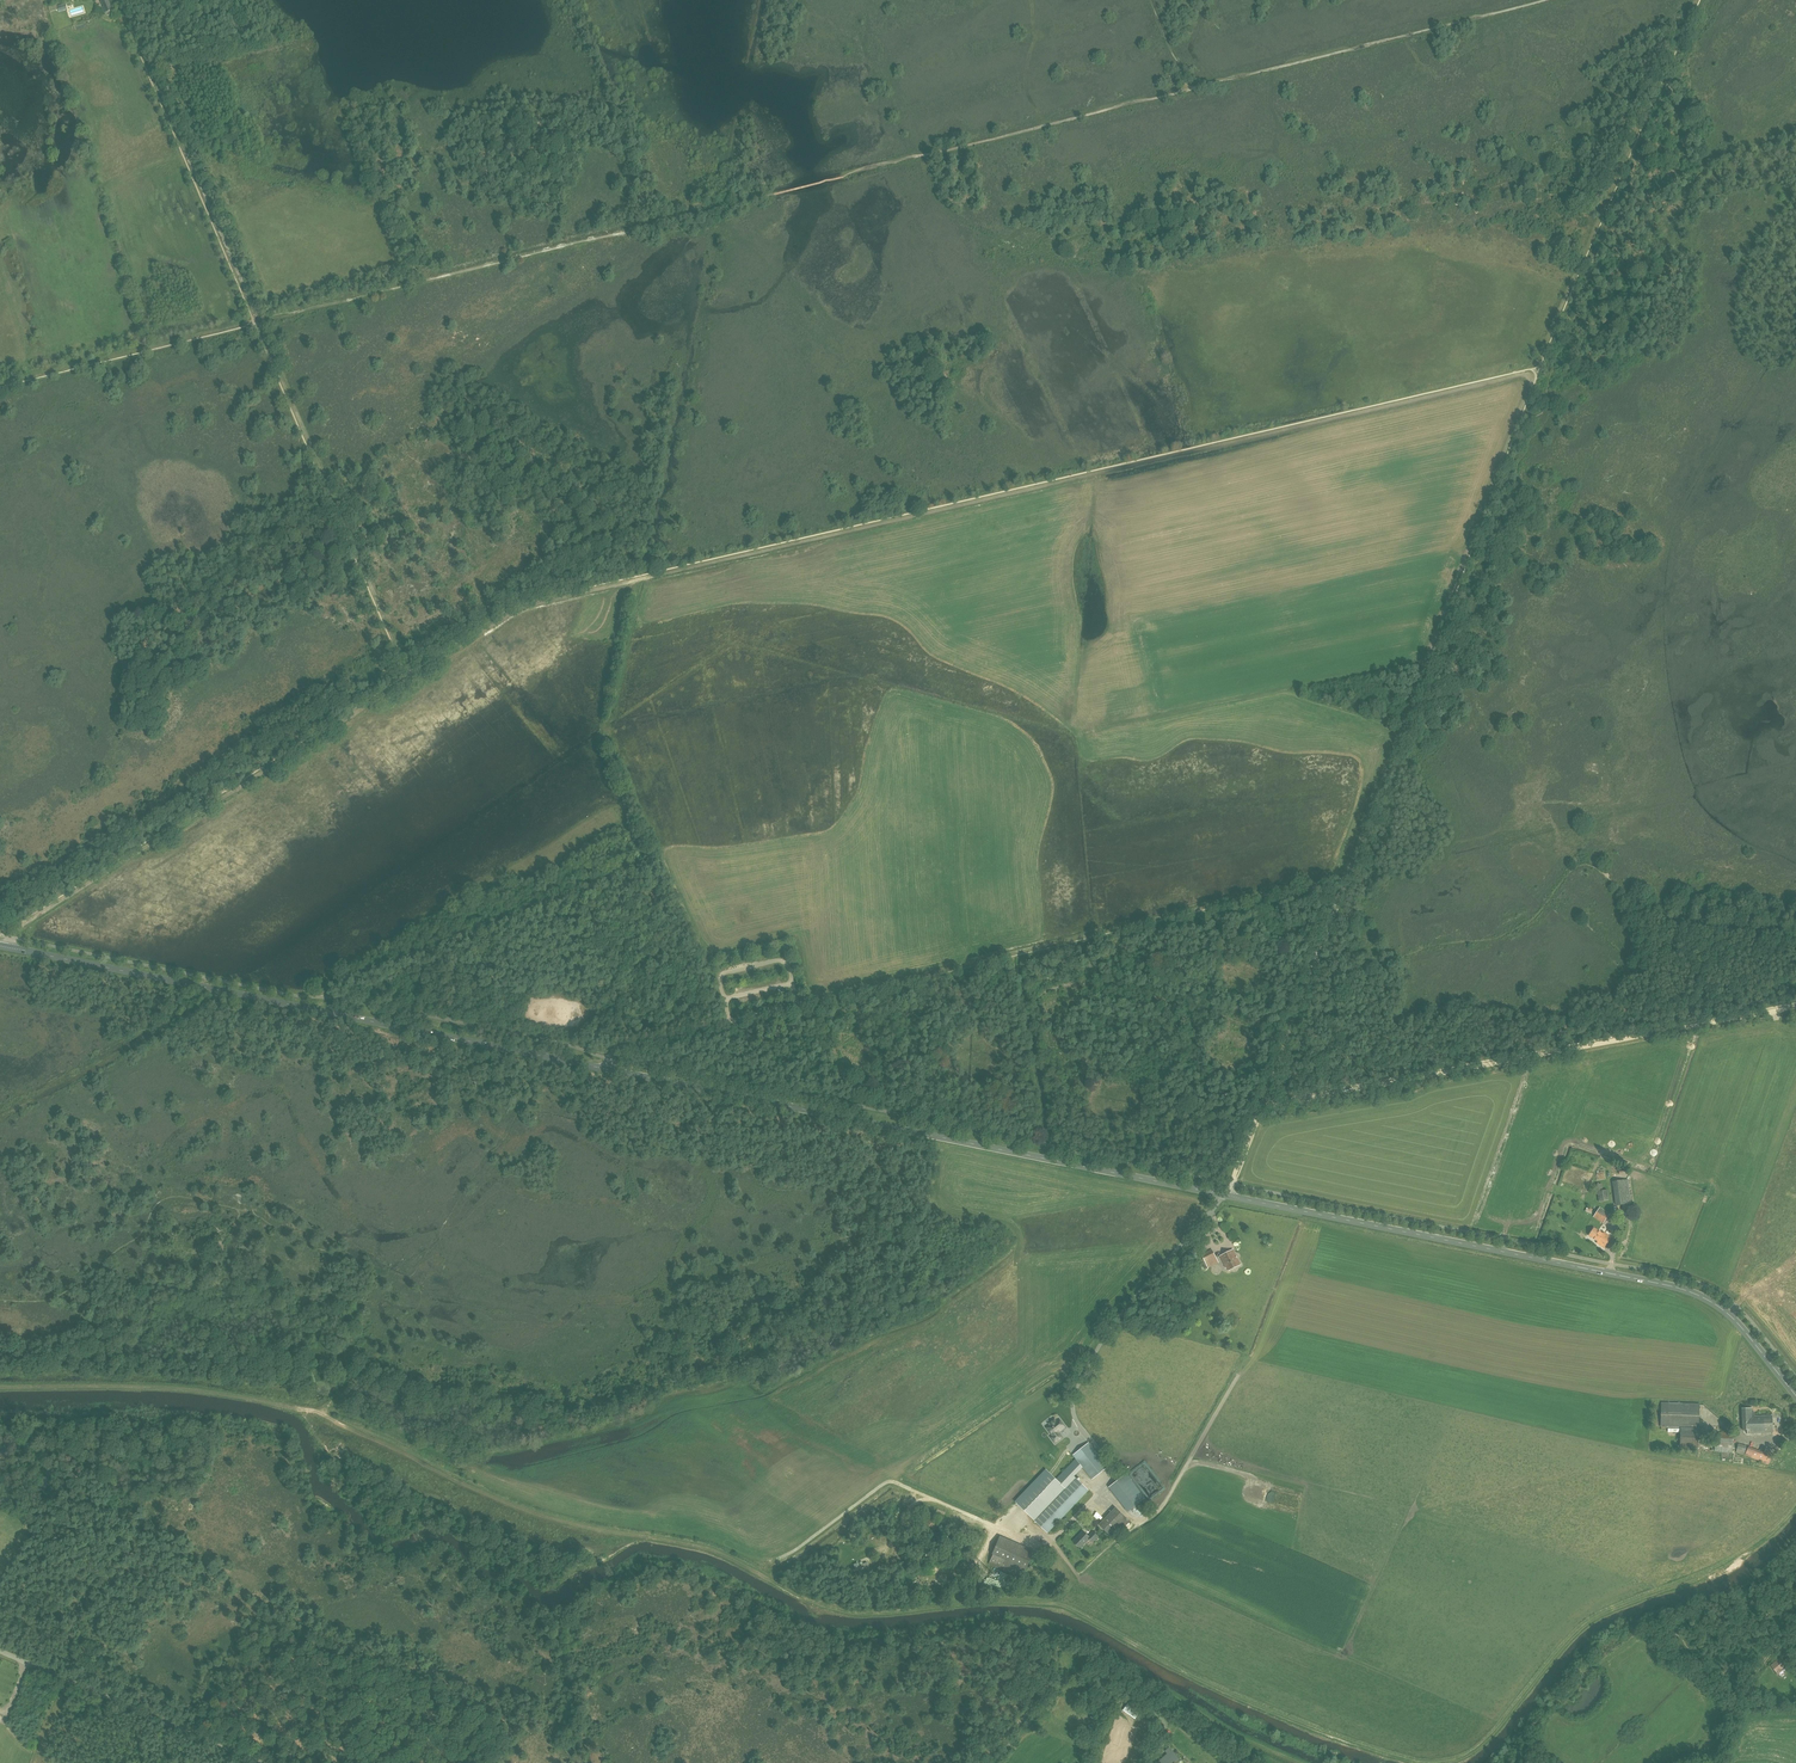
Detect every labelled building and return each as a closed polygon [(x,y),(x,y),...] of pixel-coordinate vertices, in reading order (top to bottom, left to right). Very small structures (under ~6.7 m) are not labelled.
[(108,0),(100,0),(106,12),(112,9),(108,0)] [(1631,1203),(1627,1179),(1613,1181),(1616,1205),(1631,1203)] [(1601,1183),(1594,1184),(1595,1191),(1598,1191),(1599,1202),(1608,1201),(1607,1190),(1602,1191),(1601,1183)] [(1610,1214),(1600,1207),(1593,1217),(1603,1223),(1610,1214)] [(1604,1248),(1611,1237),(1604,1232),(1603,1233),(1594,1227),(1589,1235),(1597,1241),(1597,1243),(1604,1248)] [(1194,1249),(1189,1252),(1193,1260),(1198,1257),(1194,1249)] [(1217,1259),(1212,1249),(1201,1255),(1206,1265),(1217,1259)] [(1233,1249),(1220,1255),(1227,1268),(1228,1267),(1230,1270),(1241,1264),(1233,1249)] [(1698,1450),(1699,1404),(1661,1402),(1660,1426),(1681,1427),(1680,1449),(1698,1450)] [(1747,1434),(1773,1432),(1772,1415),(1752,1416),(1752,1408),(1742,1408),(1743,1430),(1747,1430),(1747,1434)] [(1065,1427),(1059,1418),(1056,1420),(1055,1418),(1049,1422),(1052,1427),(1049,1429),(1053,1435),(1051,1437),(1055,1441),(1062,1437),(1058,1432),(1065,1427)] [(1733,1433),(1715,1432),(1715,1451),(1725,1452),(1733,1452),(1733,1433)] [(1074,1476),(1076,1473),(1082,1467),(1091,1478),(1107,1466),(1091,1444),(1089,1442),(1073,1454),(1075,1457),(1076,1458),(1056,1478),(1047,1470),(1016,1501),(1033,1517),(1047,1531),(1087,1489),(1074,1476)] [(1771,1456),(1748,1446),(1745,1455),(1767,1464),(1771,1456)] [(1771,1455),(1774,1449),(1767,1447),(1765,1453),(1771,1455)] [(1137,1473),(1150,1493),(1162,1485),(1153,1471),(1150,1473),(1146,1467),(1137,1473)] [(1131,1509),(1141,1501),(1140,1499),(1123,1477),(1110,1487),(1128,1511),(1131,1509)] [(1130,1521),(1116,1508),(1099,1525),(1113,1538),(1130,1521)] [(928,1517),(922,1526),(926,1529),(932,1520),(928,1517)] [(1093,1542),(1098,1536),(1093,1531),(1089,1536),(1083,1531),(1073,1541),(1080,1548),(1089,1539),(1093,1542)] [(999,1534),(992,1561),(1007,1565),(1008,1560),(1014,1562),(1020,1564),(1021,1561),(1026,1562),(1029,1548),(1018,1545),(1020,1540),(999,1534)] [(1781,1658),(1772,1666),(1778,1673),(1782,1670),(1780,1668),(1786,1664),(1781,1658)] [(1152,1722),(1154,1720),(1141,1711),(1129,1702),(1123,1710),(1135,1719),(1148,1728),(1148,1727),(1154,1732),(1158,1726),(1152,1722)] [(1174,1761),(1176,1762),(1180,1760),(1169,1747),(1165,1751),(1167,1753),(1158,1762),(1159,1762),(1172,1762),(1174,1761)]
